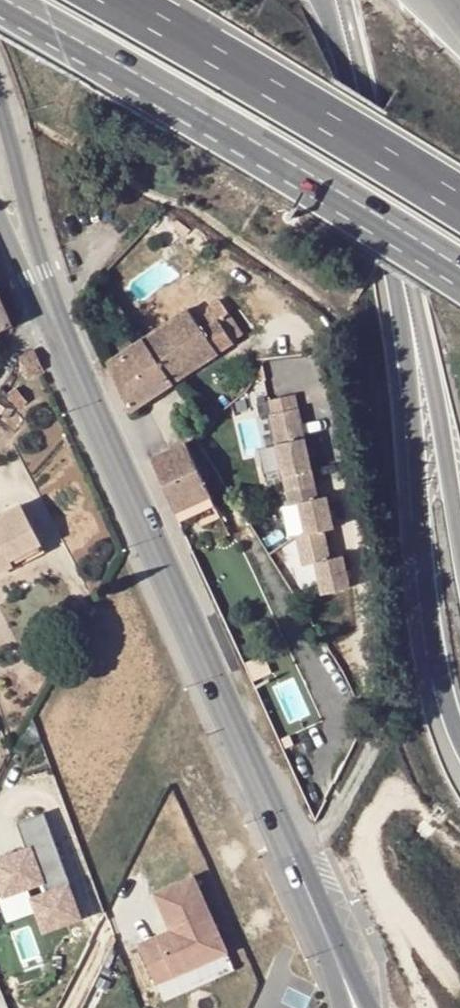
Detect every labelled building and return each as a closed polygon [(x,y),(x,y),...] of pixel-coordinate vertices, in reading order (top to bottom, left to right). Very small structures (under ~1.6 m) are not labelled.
[(11,323),(0,299),(0,327),(11,323)] [(190,308),(146,339),(174,382),(234,342),(221,321),(205,331),(190,308)] [(221,321),(234,342),(246,335),(232,314),(221,321)] [(111,362),(133,410),(174,382),(146,339),(111,362)] [(35,348),(20,354),(28,374),(44,368),(35,348)] [(23,388),(18,389),(28,400),(29,395),(29,392),(27,389),(23,388)] [(30,403),(28,400),(18,389),(10,394),(23,407),(30,403)] [(320,494),(301,393),(269,399),(289,500),(320,494)] [(2,416),(8,408),(0,402),(0,414),(2,416)] [(154,457),(179,513),(195,505),(214,496),(189,441),(154,457)] [(330,493),(302,500),(310,532),(297,535),(304,563),(317,560),(325,594),(356,586),(348,552),(335,555),(329,530),(339,528),(330,493)] [(214,496),(195,505),(200,514),(218,505),(214,496)] [(0,518),(0,575),(17,567),(13,559),(45,544),(24,505),(0,518)] [(195,505),(179,513),(183,523),(200,514),(195,505)] [(13,559),(17,567),(48,550),(45,544),(13,559)] [(3,899),(32,891),(44,932),(83,921),(52,812),(20,821),(29,849),(0,857),(0,887),(3,899)] [(169,930),(139,942),(156,983),(231,953),(199,874),(154,892),(169,930)] [(199,970),(159,983),(164,999),(204,986),(199,970)]
